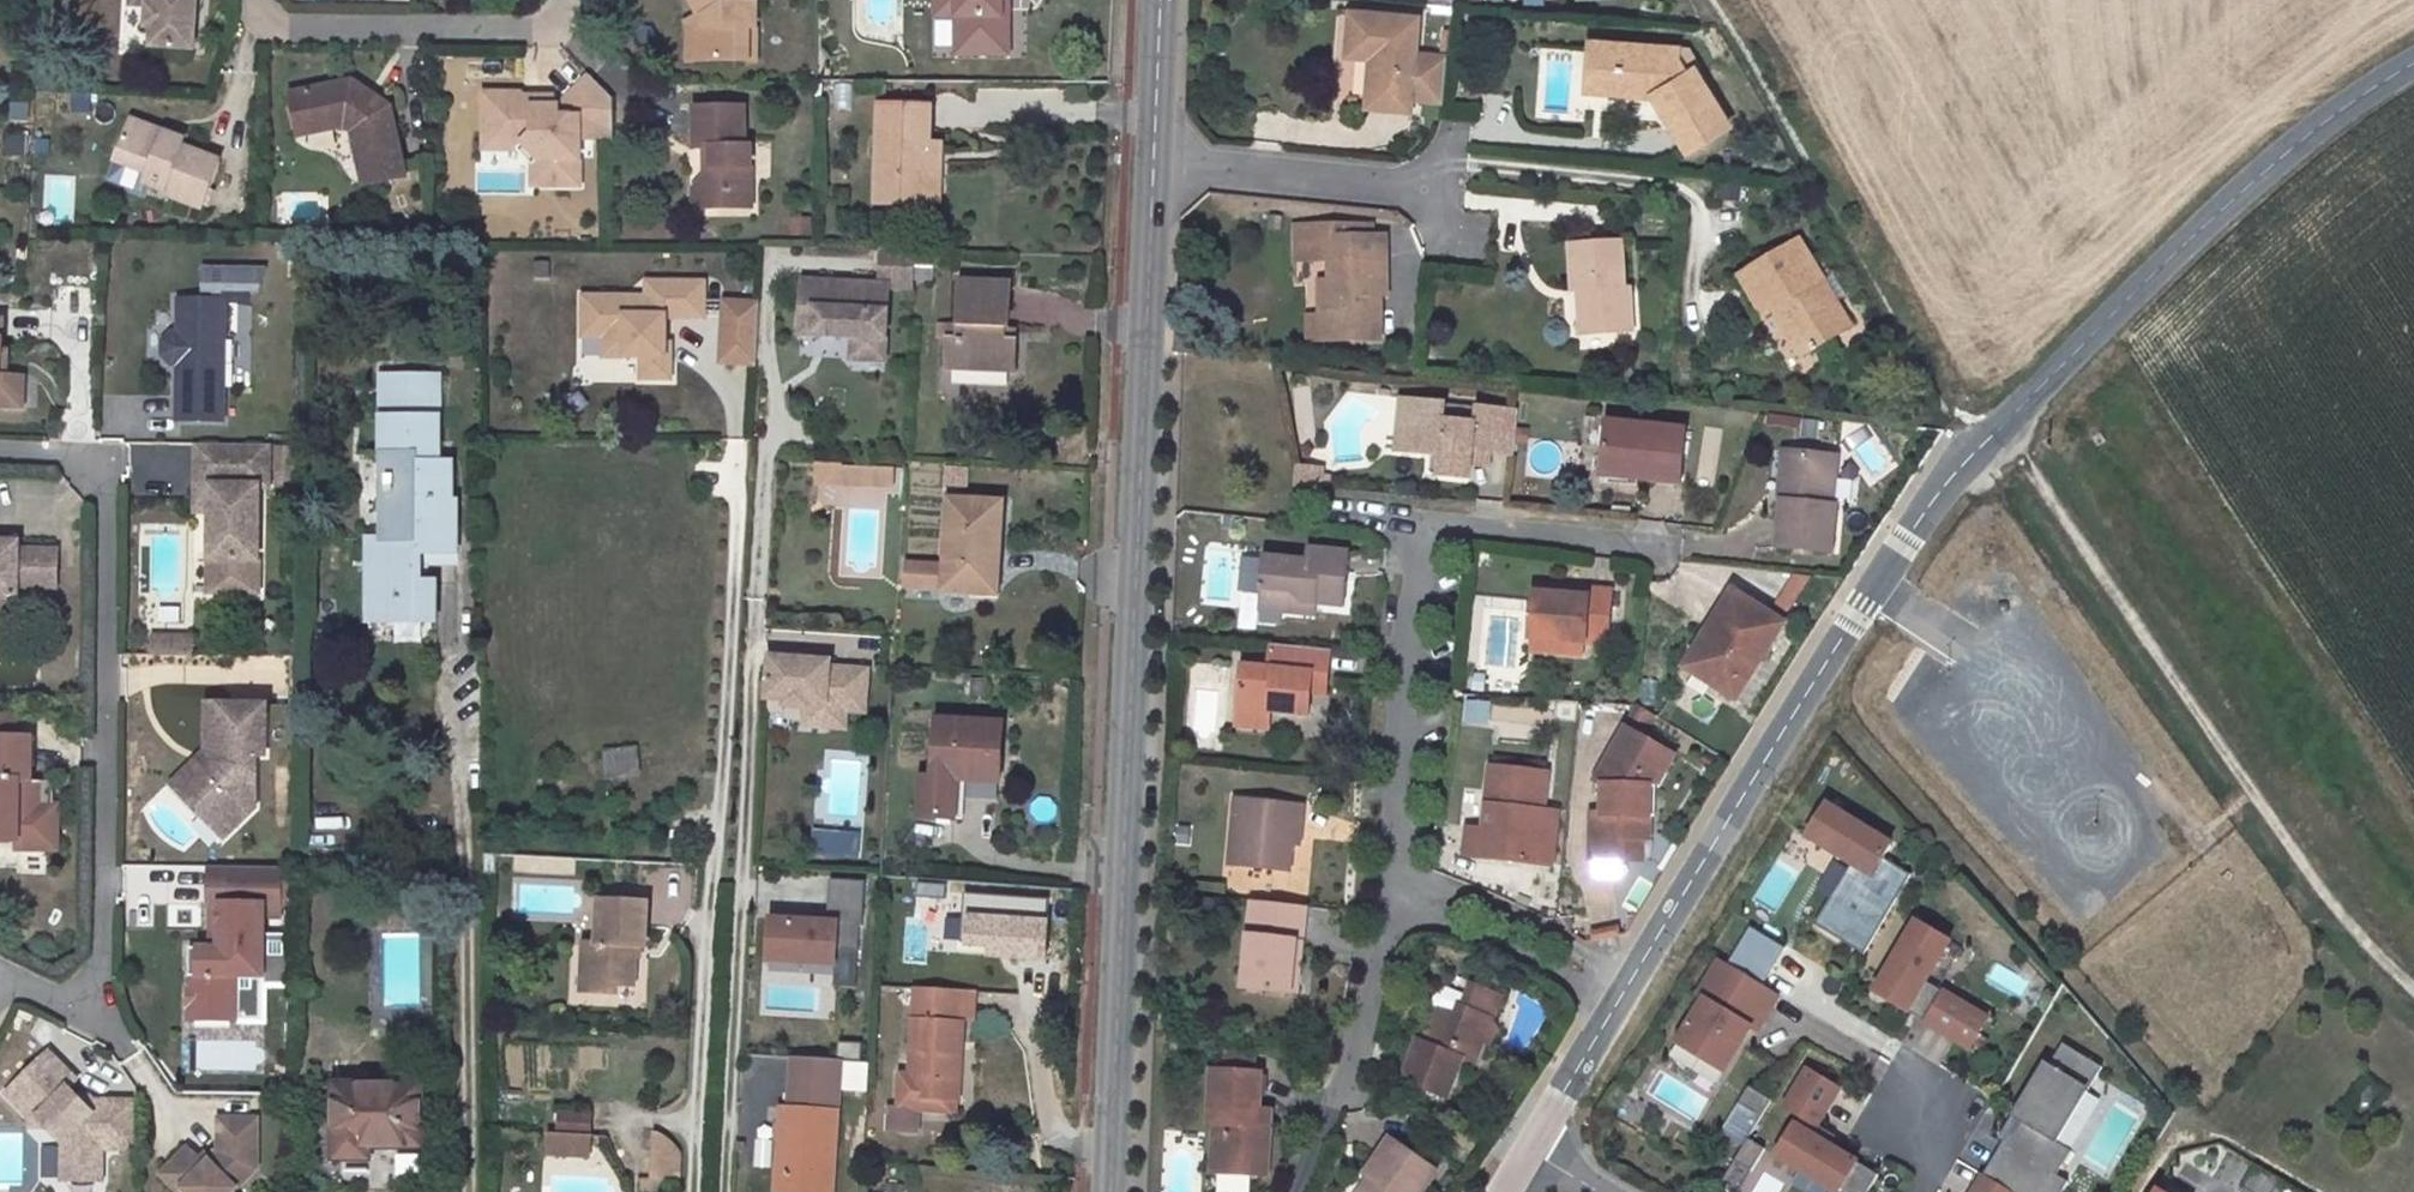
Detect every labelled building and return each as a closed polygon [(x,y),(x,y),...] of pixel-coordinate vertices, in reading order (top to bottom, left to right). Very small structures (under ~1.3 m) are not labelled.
[(146,34),(155,33),(154,52),(199,53),(201,0),(147,0),(146,34)] [(762,5),(754,5),(751,0),(698,0),(708,14),(708,63),(763,62),(762,5)] [(934,0),(933,27),(954,27),(955,0),(934,0)] [(1001,0),(934,0),(955,0),(954,27),(953,60),(1005,60),(1007,19),(1000,19),(1001,0)] [(1410,22),(1340,17),(1339,58),(1367,61),(1364,110),(1405,113),(1406,102),(1451,104),(1456,60),(1408,57),(1410,22)] [(1667,51),(1585,42),(1580,89),(1646,96),(1680,146),(1717,123),(1699,98),(1704,95),(1686,66),(1679,71),(1667,51)] [(520,149),(541,161),(541,189),(578,188),(580,142),(615,142),(615,103),(588,79),(560,108),(527,108),(518,99),(475,98),(474,158),(508,159),(520,149)] [(309,137),(341,130),(347,134),(359,186),(360,190),(403,179),(385,104),(350,83),(286,96),(293,129),(306,126),(309,137)] [(1479,119),(1482,87),(1459,84),(1456,116),(1479,119)] [(707,151),(707,171),(701,171),(685,195),(709,213),(710,212),(723,194),(756,195),(757,152),(746,152),(747,110),(696,110),(696,152),(707,151)] [(927,214),(934,113),(879,110),(873,211),(927,214)] [(148,187),(202,205),(215,166),(175,153),(177,149),(126,132),(116,162),(151,174),(148,187)] [(112,174),(148,187),(151,174),(116,162),(112,174)] [(710,212),(756,212),(756,195),(723,194),(710,212)] [(1334,218),(1301,220),(1303,254),(1335,252),(1337,280),(1327,280),(1329,336),(1386,334),(1383,264),(1388,264),(1386,233),(1373,233),(1335,234),(1334,218)] [(1373,233),(1372,218),(1334,218),(1335,234),(1373,233)] [(1622,236),(1572,246),(1579,292),(1584,291),(1590,332),(1643,324),(1635,284),(1629,285),(1622,236)] [(1850,330),(1798,247),(1733,286),(1758,327),(1776,316),(1803,358),(1850,330)] [(258,294),(258,265),(195,264),(194,294),(258,294)] [(943,370),(1012,375),(1014,340),(1001,339),(1004,288),(958,285),(954,343),(944,342),(943,370)] [(887,291),(800,286),(799,313),(812,314),(810,339),(838,341),(839,335),(851,336),(849,364),(882,366),(887,291)] [(623,366),(639,366),(639,387),(666,387),(666,355),(661,355),(662,341),(656,340),(656,326),(702,327),(702,290),(641,290),(641,302),(578,301),(578,344),(600,344),(623,345),(623,366)] [(712,364),(751,365),(753,298),(713,297),(712,364)] [(222,299),(177,299),(176,333),(170,333),(161,342),(160,354),(170,364),(176,364),(175,418),(220,419),(222,299)] [(1312,313),(1313,336),(1329,336),(1328,313),(1312,313)] [(600,365),(623,366),(623,345),(600,344),(600,365)] [(22,407),(24,377),(5,377),(6,362),(0,361),(0,407),(22,407)] [(441,466),(446,386),(388,385),(385,458),(420,459),(420,466),(441,466)] [(1397,401),(1391,456),(1411,458),(1417,404),(1397,401)] [(1469,482),(1473,452),(1514,456),(1519,416),(1477,411),(1475,427),(1443,424),(1445,407),(1417,404),(1411,458),(1430,461),(1428,477),(1469,482)] [(1796,428),(1798,415),(1767,410),(1765,423),(1796,428)] [(1802,417),(1798,437),(1817,441),(1821,421),(1802,417)] [(1608,478),(1687,486),(1693,433),(1613,424),(1608,478)] [(265,444),(195,443),(194,486),(207,486),(206,559),(205,592),(254,592),(254,560),(255,487),(264,487),(265,444)] [(392,483),(389,545),(367,544),(365,611),(396,612),(396,622),(421,622),(423,588),(416,588),(418,557),(444,558),(446,510),(453,510),(456,471),(420,472),(420,466),(420,459),(385,458),(383,482),(392,483)] [(1791,461),(1785,511),(1791,511),(1798,512),(1805,463),(1791,461)] [(1791,511),(1786,559),(1840,565),(1845,513),(1838,513),(1843,468),(1805,463),(1798,512),(1791,511)] [(834,484),(887,487),(887,473),(835,470),(834,484)] [(1320,481),(1297,478),(1300,489),(1320,491),(1320,481)] [(943,494),(959,496),(962,482),(946,479),(943,494)] [(207,486),(194,486),(193,511),(207,511),(207,486)] [(823,488),(823,505),(885,505),(885,488),(823,488)] [(1004,509),(950,504),(943,572),(905,568),(903,589),(941,593),(941,595),(985,599),(990,540),(1001,541),(1004,509)] [(16,625),(17,586),(41,586),(41,580),(56,581),(57,549),(9,548),(9,541),(0,541),(0,625),(16,625)] [(1309,567),(1267,563),(1261,618),(1292,621),(1308,611),(1350,615),(1356,559),(1310,554),(1309,567)] [(1793,570),(1774,601),(1789,609),(1808,579),(1793,570)] [(1587,594),(1533,588),(1532,597),(1587,603),(1587,594)] [(1587,603),(1532,597),(1528,641),(1584,646),(1606,649),(1611,596),(1587,594),(1587,603)] [(1732,602),(1681,677),(1733,711),(1782,634),(1732,602)] [(191,637),(149,636),(149,654),(191,655),(191,637)] [(1563,661),(1581,670),(1582,663),(1584,646),(1528,641),(1526,658),(1563,661)] [(1229,716),(1267,720),(1302,723),(1307,681),(1325,683),(1329,649),(1273,642),(1269,676),(1233,672),(1229,716)] [(822,664),(769,661),(767,707),(785,709),(784,715),(811,717),(826,719),(825,732),(845,734),(846,714),(861,715),(863,673),(822,670),(822,664)] [(1495,733),(1547,737),(1549,706),(1497,702),(1495,733)] [(263,705),(205,705),(204,753),(212,753),(212,767),(202,767),(176,793),(198,816),(208,805),(230,828),(252,808),(253,756),(262,756),(263,705)] [(1480,725),(1481,710),(1468,709),(1466,723),(1480,725)] [(0,713),(0,737),(14,737),(14,713),(0,713)] [(1227,735),(1265,739),(1267,720),(1229,716),(1227,735)] [(810,731),(825,732),(826,719),(811,717),(810,731)] [(994,729),(934,726),(932,777),(917,776),(916,820),(954,822),(957,784),(996,786),(997,761),(991,760),(994,729)] [(1647,844),(1650,794),(1657,794),(1677,759),(1625,728),(1591,780),(1612,792),(1611,819),(1590,819),(1588,862),(1623,862),(1624,843),(1647,844)] [(16,840),(15,849),(55,850),(56,805),(50,805),(40,805),(40,781),(30,782),(30,737),(14,737),(0,737),(0,839),(16,840)] [(635,747),(598,748),(599,776),(636,774),(635,747)] [(204,753),(169,786),(176,793),(202,767),(212,767),(212,753),(204,753)] [(1488,763),(1482,823),(1463,821),(1460,850),(1535,858),(1540,808),(1545,769),(1488,763)] [(50,782),(40,781),(40,805),(50,805),(50,782)] [(1234,804),(1231,878),(1292,881),(1293,858),(1300,858),(1302,807),(1234,804)] [(208,805),(198,816),(220,838),(230,828),(208,805)] [(1890,844),(1825,805),(1806,836),(1872,875),(1890,844)] [(1540,808),(1535,858),(1548,859),(1554,809),(1540,808)] [(806,829),(805,857),(855,858),(856,831),(806,829)] [(277,868),(204,867),(204,904),(207,904),(206,929),(209,933),(209,948),(185,948),(184,1020),(234,1021),(234,977),(259,977),(260,917),(277,917),(277,868)] [(863,885),(827,884),(825,927),(768,924),(766,966),(835,969),(836,955),(857,956),(858,929),(861,930),(863,885)] [(933,922),(936,894),(915,891),(912,920),(933,922)] [(1292,993),(1296,944),(1303,944),(1307,905),(1251,899),(1244,989),(1292,993)] [(617,981),(635,983),(639,943),(642,943),(646,904),(596,901),(593,941),(583,940),(580,960),(588,961),(585,986),(616,987),(617,981)] [(1949,940),(1916,921),(1874,992),(1968,1048),(1987,1017),(1925,980),(1949,940)] [(1784,948),(1749,927),(1726,965),(1761,986),(1784,948)] [(1756,1031),(1777,996),(1761,986),(1726,965),(1718,961),(1697,995),(1703,999),(1676,1043),(1723,1072),(1750,1027),(1756,1031)] [(959,1079),(963,1017),(956,1017),(956,991),(912,987),(906,1074),(894,1074),(891,1112),(880,1111),(879,1134),(911,1136),(912,1113),(913,1101),(947,1103),(956,1104),(957,1079),(959,1079)] [(1432,1021),(1420,1050),(1412,1046),(1396,1087),(1433,1103),(1449,1066),(1461,1071),(1470,1048),(1466,1046),(1475,1024),(1479,1026),(1487,1007),(1458,995),(1454,1006),(1446,1026),(1432,1021)] [(1434,998),(1423,1000),(1420,1009),(1425,1018),(1432,1021),(1446,1026),(1454,1006),(1434,998)] [(1475,1024),(1466,1046),(1470,1048),(1480,1051),(1489,1029),(1479,1026),(1475,1024)] [(2061,1043),(2048,1065),(2043,1062),(2010,1117),(2024,1126),(2010,1148),(2002,1143),(1982,1176),(2008,1191),(2062,1191),(2068,1182),(2056,1175),(2071,1151),(2050,1138),(2081,1086),(2087,1089),(2100,1067),(2061,1043)] [(48,1051),(6,1093),(34,1121),(38,1118),(62,1143),(62,1180),(100,1180),(101,1148),(134,1148),(134,1101),(81,1100),(69,1088),(76,1080),(48,1051)] [(839,1066),(791,1063),(788,1109),(835,1113),(839,1066)] [(1807,1070),(1784,1107),(1802,1118),(1797,1126),(1795,1125),(1775,1156),(1835,1191),(1867,1191),(1878,1175),(1825,1143),(1831,1134),(1817,1125),(1839,1089),(1807,1070)] [(1214,1130),(1211,1176),(1270,1178),(1273,1132),(1259,1131),(1261,1077),(1211,1075),(1209,1130),(1214,1130)] [(414,1149),(416,1087),(306,1086),(304,1187),(332,1188),(331,1161),(362,1161),(363,1147),(414,1149)] [(1737,1105),(1760,1119),(1770,1102),(1748,1088),(1737,1105)] [(947,1103),(913,1101),(912,1113),(946,1115),(947,1103)] [(780,1108),(773,1191),(829,1191),(835,1113),(788,1109),(780,1108)] [(213,1118),(212,1152),(199,1166),(182,1148),(155,1175),(172,1191),(174,1191),(177,1189),(180,1191),(227,1191),(251,1169),(252,1119),(213,1118)] [(679,1156),(679,1151),(679,1150),(678,1148),(676,1145),(674,1141),(672,1138),(670,1135),(667,1133),(664,1131),(660,1129),(656,1128),(653,1127),(647,1182),(677,1184),(679,1156)] [(560,1136),(547,1135),(545,1154),(558,1156),(560,1136)] [(586,1139),(560,1136),(558,1156),(584,1159),(586,1139)] [(1764,1150),(1748,1140),(1734,1162),(1751,1172),(1764,1150)] [(1440,1178),(1391,1142),(1365,1175),(1380,1186),(1375,1191),(1430,1191),(1440,1178)] [(1982,1176),(1972,1191),(2008,1191),(1982,1176)]
